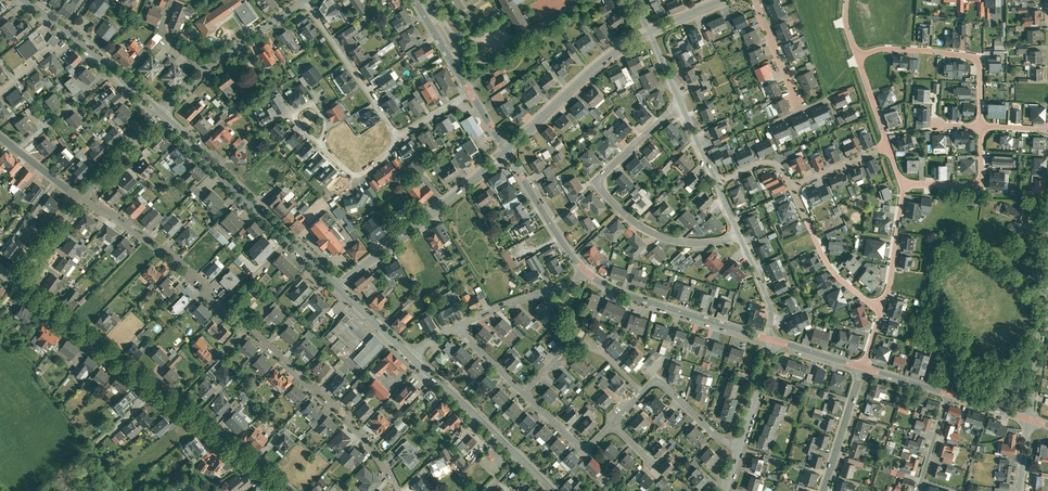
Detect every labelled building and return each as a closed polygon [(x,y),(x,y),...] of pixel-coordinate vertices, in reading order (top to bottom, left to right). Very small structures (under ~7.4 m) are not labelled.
[(62,0),(51,0),(49,2),(59,10),(65,2),(62,0)] [(59,10),(69,17),(69,16),(68,16),(77,4),(78,5),(82,0),(66,0),(65,2),(59,10)] [(94,3),(93,2),(91,5),(92,5),(90,8),(100,16),(109,5),(108,4),(108,2),(105,1),(104,1),(103,0),(96,0),(94,3)] [(223,1),(225,4),(211,13),(210,12),(206,14),(206,15),(196,22),(206,36),(216,29),(213,24),(237,7),(241,13),(246,9),(243,4),(240,0),(224,0),(223,1)] [(265,4),(264,5),(262,7),(265,12),(268,9),(269,10),(276,5),(273,0),(262,0),(265,4)] [(361,3),(359,0),(351,0),(361,15),(369,9),(364,1),(361,3)] [(390,5),(389,6),(391,8),(392,8),(392,9),(401,4),(399,0),(387,0),(390,5)] [(504,5),(503,5),(504,6),(501,8),(502,9),(501,9),(503,11),(504,12),(506,11),(507,11),(508,11),(519,29),(528,23),(517,4),(522,0),(501,0),(504,5)] [(609,4),(607,4),(610,9),(619,4),(617,0),(607,0),(609,4)] [(651,12),(661,8),(658,0),(647,0),(651,12)] [(667,4),(671,14),(685,8),(682,0),(677,0),(675,1),(667,4)] [(772,3),(767,6),(770,13),(771,13),(774,19),(780,16),(785,14),(779,0),(772,3)] [(985,6),(990,6),(990,12),(1001,12),(1001,5),(1000,5),(1000,0),(985,0),(985,6)] [(187,7),(178,3),(176,9),(175,12),(174,12),(172,17),(173,17),(172,19),(171,19),(169,25),(172,26),(178,29),(178,27),(181,21),(183,22),(185,17),(184,17),(185,13),(190,15),(192,11),(193,9),(187,7)] [(333,4),(329,7),(326,3),(319,7),(329,21),(334,18),(340,14),(338,11),(333,4)] [(198,8),(189,4),(187,7),(193,9),(192,11),(196,12),(198,8)] [(100,16),(90,8),(85,15),(94,22),(96,19),(97,20),(100,16)] [(152,9),(150,8),(149,10),(149,14),(150,14),(148,17),(147,21),(156,24),(157,22),(159,16),(160,17),(161,14),(161,13),(152,9)] [(347,15),(342,8),(338,11),(340,14),(342,18),(347,15)] [(404,10),(396,14),(399,20),(394,24),(397,29),(404,24),(411,20),(409,17),(408,17),(404,10)] [(1040,10),(1030,10),(1030,11),(1028,11),(1028,12),(1026,12),(1026,17),(1022,17),(1023,26),(1026,26),(1031,26),(1031,23),(1040,22),(1040,18),(1041,18),(1041,13),(1040,13),(1039,10),(1040,10)] [(611,17),(609,19),(615,28),(619,26),(618,24),(624,21),(618,12),(611,17)] [(749,24),(744,14),(733,19),(735,24),(738,29),(742,27),(749,24)] [(304,15),(296,21),(299,25),(301,24),(306,20),(307,20),(304,15)] [(109,22),(102,17),(97,24),(95,27),(98,30),(98,31),(102,34),(103,33),(109,38),(115,29),(109,25),(110,24),(111,23),(109,22)] [(723,17),(710,23),(713,30),(714,33),(728,27),(725,21),(723,17)] [(606,21),(604,18),(601,20),(603,24),(604,24),(606,27),(609,25),(606,21)] [(22,21),(17,25),(19,27),(16,30),(9,20),(3,25),(2,25),(2,26),(6,30),(5,31),(8,34),(7,35),(10,39),(15,35),(18,39),(24,34),(25,35),(29,32),(29,31),(32,28),(26,21),(24,23),(22,21)] [(312,25),(310,22),(309,23),(306,20),(301,24),(303,27),(301,28),(308,38),(317,32),(315,28),(313,25),(312,25)] [(782,23),(775,25),(777,30),(778,34),(789,29),(785,21),(782,23)] [(93,26),(89,27),(89,28),(88,28),(88,31),(88,32),(92,34),(96,33),(97,31),(98,31),(98,30),(95,27),(97,24),(95,22),(93,26)] [(404,24),(397,29),(399,32),(407,28),(404,24)] [(606,27),(604,24),(603,24),(597,28),(600,33),(597,35),(604,44),(606,42),(606,43),(613,37),(606,27)] [(354,25),(346,31),(350,36),(358,31),(355,27),(354,25)] [(590,31),(586,25),(582,28),(586,34),(590,31)] [(178,29),(172,26),(171,29),(172,30),(172,32),(175,34),(182,29),(178,27),(178,29)] [(415,27),(403,34),(407,41),(402,44),(405,49),(415,43),(418,41),(417,41),(415,36),(419,33),(415,27)] [(928,27),(919,27),(918,41),(928,41),(928,33),(928,27)] [(697,28),(689,32),(693,41),(692,42),(695,48),(700,46),(697,40),(702,38),(697,28)] [(755,29),(744,34),(746,39),(748,39),(749,43),(748,44),(759,39),(757,34),(755,30),(755,29)] [(789,29),(778,34),(780,38),(781,37),(782,41),(792,37),(789,29)] [(1040,29),(1028,30),(1029,30),(1030,42),(1028,42),(1041,42),(1041,41),(1040,41),(1040,34),(1040,30),(1040,29)] [(286,30),(279,35),(285,44),(287,42),(291,39),(292,39),(286,30)] [(345,30),(338,35),(345,44),(352,39),(350,36),(346,31),(345,30)] [(362,30),(354,35),(359,41),(366,36),(362,30)] [(712,39),(708,30),(704,32),(707,41),(712,39)] [(956,31),(950,31),(950,35),(946,35),(946,45),(951,45),(951,46),(955,46),(955,45),(960,45),(960,35),(956,35),(956,31)] [(155,32),(144,45),(150,50),(161,37),(155,32)] [(41,34),(32,41),(30,38),(18,49),(27,60),(33,54),(38,50),(48,43),(41,34)] [(588,34),(583,38),(584,39),(578,44),(577,43),(576,43),(584,53),(588,50),(588,49),(594,44),(594,45),(595,45),(588,34)] [(1002,40),(995,40),(995,49),(1006,49),(1006,36),(1002,36),(1002,40)] [(291,39),(287,42),(292,50),(297,47),(291,39)] [(139,45),(134,40),(127,47),(132,51),(129,54),(132,57),(135,54),(140,49),(137,46),(139,45)] [(689,41),(681,45),(685,52),(686,51),(689,50),(690,50),(692,49),(689,41)] [(576,50),(570,42),(566,44),(573,53),(576,50)] [(794,44),(785,48),(791,60),(800,56),(797,51),(802,48),(799,42),(794,44)] [(268,43),(260,48),(263,52),(259,55),(266,65),(275,60),(272,54),(274,52),(268,43)] [(157,44),(151,51),(156,55),(162,48),(157,44)] [(423,49),(422,49),(426,56),(427,56),(434,51),(430,44),(423,49)] [(528,45),(523,53),(526,55),(532,48),(528,45)] [(358,46),(350,52),(357,62),(365,57),(364,56),(358,46)] [(129,54),(121,47),(114,54),(126,66),(134,59),(132,57),(129,54)] [(415,47),(406,52),(409,58),(416,54),(415,52),(418,51),(415,47)] [(761,47),(749,52),(754,63),(767,57),(765,52),(764,53),(761,47)] [(287,61),(278,48),(275,50),(283,63),(287,61)] [(418,51),(415,52),(416,54),(418,57),(417,58),(418,59),(419,59),(420,61),(427,56),(426,56),(422,49),(423,49),(422,48),(418,51)] [(1039,51),(1039,49),(1036,49),(1036,51),(1031,51),(1031,62),(1041,62),(1041,51),(1039,51)] [(44,58),(38,50),(33,54),(39,62),(44,58)] [(82,59),(75,51),(67,59),(72,63),(75,67),(82,59)] [(568,51),(557,59),(560,62),(564,67),(574,60),(568,51)] [(685,52),(677,55),(679,60),(682,67),(692,63),(691,62),(695,61),(692,55),(692,56),(689,57),(686,51),(685,52)] [(1004,51),(994,51),(994,59),(1001,59),(1001,60),(1004,60),(1004,51)] [(371,57),(373,59),(375,62),(381,58),(377,52),(371,57)] [(365,57),(357,62),(359,65),(371,57),(368,53),(364,56),(365,57)] [(52,55),(41,63),(45,68),(49,65),(56,74),(64,68),(57,60),(56,60),(52,55)] [(155,59),(151,56),(148,60),(147,60),(143,64),(144,64),(141,68),(141,69),(144,72),(147,75),(148,75),(151,78),(152,78),(155,74),(156,75),(159,70),(162,67),(162,65),(159,62),(155,59)] [(639,56),(628,61),(630,66),(632,71),(633,71),(643,66),(639,56)] [(903,56),(899,56),(894,56),(894,65),(907,66),(908,59),(908,57),(903,57),(903,56)] [(175,64),(170,58),(165,64),(171,68),(174,65),(175,64)] [(252,58),(241,66),(246,72),(249,70),(248,70),(256,64),(257,65),(257,64),(252,58)] [(373,59),(361,67),(365,74),(367,77),(368,77),(372,74),(375,72),(372,67),(376,64),(375,62),(373,59)] [(994,59),(989,59),(989,63),(990,63),(990,70),(996,70),(996,72),(1001,72),(1001,70),(1002,70),(1002,63),(1001,63),(1001,60),(1001,59),(994,59)] [(551,66),(546,60),(542,62),(548,71),(552,68),(551,66)] [(564,67),(560,62),(555,65),(555,66),(558,70),(562,75),(564,74),(564,75),(567,72),(567,71),(564,67)] [(954,63),(945,62),(945,67),(944,67),(944,71),(945,71),(945,76),(955,76),(955,75),(965,75),(966,71),(966,67),(966,62),(954,62),(954,63)] [(71,64),(70,64),(66,67),(71,73),(76,70),(74,67),(75,67),(72,63),(71,64)] [(500,63),(492,69),(496,75),(504,70),(500,63)] [(763,66),(756,69),(760,80),(760,81),(773,75),(768,64),(763,66)] [(171,68),(170,69),(166,73),(167,73),(164,77),(164,78),(167,81),(170,84),(171,84),(174,87),(174,86),(175,86),(178,83),(179,83),(182,79),(185,75),(185,74),(182,71),(178,68),(174,65),(171,68)] [(314,66),(303,73),(305,75),(310,83),(311,84),(321,76),(314,66)] [(621,66),(609,72),(613,81),(617,79),(619,78),(621,82),(627,79),(623,70),(621,66)] [(95,77),(86,68),(79,75),(88,84),(95,77)] [(627,68),(623,70),(627,79),(631,77),(631,76),(627,68)] [(1042,79),(1041,68),(1031,68),(1032,79),(1042,79)] [(456,87),(445,69),(436,75),(443,88),(446,93),(456,87)] [(692,69),(684,72),(688,82),(699,78),(698,75),(695,76),(692,69)] [(336,70),(331,74),(334,79),(336,78),(336,77),(339,75),(336,70)] [(339,75),(336,77),(336,78),(341,85),(350,78),(348,75),(348,76),(344,71),(339,75)] [(651,71),(641,76),(647,88),(645,89),(654,85),(657,84),(651,71)] [(811,71),(800,76),(801,80),(802,80),(803,83),(803,84),(805,89),(817,84),(811,71)] [(39,72),(27,81),(35,90),(46,82),(47,81),(44,79),(39,72)] [(380,78),(378,80),(380,83),(384,89),(386,87),(387,88),(391,85),(391,84),(395,81),(389,72),(380,78)] [(429,72),(424,75),(428,81),(429,83),(434,80),(429,72)] [(227,73),(216,81),(222,89),(228,96),(234,94),(234,95),(234,94),(233,89),(231,89),(228,85),(233,81),(227,73)] [(248,81),(242,73),(235,78),(239,83),(242,81),(244,84),(248,81)] [(551,73),(546,76),(547,77),(541,81),(540,80),(540,81),(546,90),(557,82),(551,73)] [(305,75),(299,78),(302,83),(305,86),(310,83),(305,75)] [(375,78),(371,81),(375,86),(380,83),(378,80),(380,78),(379,75),(375,78)] [(494,76),(486,81),(492,92),(507,82),(503,75),(496,80),(494,76)] [(538,84),(532,76),(527,79),(533,87),(538,84)] [(72,77),(64,83),(74,95),(81,89),(72,77)] [(627,79),(621,82),(619,78),(617,79),(621,87),(618,89),(619,91),(626,87),(635,83),(633,80),(631,77),(627,79)] [(350,78),(341,85),(346,92),(349,90),(355,86),(352,82),(352,81),(350,78)] [(429,83),(428,81),(419,87),(430,105),(439,99),(429,83)] [(769,84),(764,86),(765,86),(767,91),(769,90),(772,96),(771,96),(771,97),(782,93),(777,81),(769,84)] [(59,83),(54,87),(58,91),(63,87),(59,83)] [(305,86),(302,83),(296,87),(298,90),(301,94),(307,90),(305,86)] [(701,88),(692,92),(697,101),(705,97),(703,93),(709,90),(708,89),(707,86),(704,87),(701,88)] [(111,87),(100,95),(106,102),(116,94),(111,87)] [(542,98),(533,87),(533,88),(527,93),(526,92),(522,96),(530,107),(542,98)] [(604,97),(594,87),(590,91),(599,101),(604,97)] [(626,87),(619,91),(621,96),(628,92),(626,87)] [(962,87),(957,87),(957,88),(954,88),(954,94),(958,94),(958,97),(964,97),(964,96),(970,97),(971,93),(970,93),(970,91),(971,91),(971,89),(971,88),(965,88),(965,87),(962,87)] [(18,88),(7,97),(16,108),(16,107),(26,98),(22,93),(18,88)] [(930,89),(919,88),(918,100),(929,101),(930,89)] [(394,89),(387,94),(391,98),(393,101),(399,97),(394,89)] [(424,101),(417,89),(413,92),(415,97),(419,103),(424,101)] [(32,96),(27,90),(22,93),(26,98),(27,99),(32,96)] [(298,90),(288,96),(294,106),(304,100),(301,94),(298,90)] [(666,103),(660,90),(650,95),(648,96),(650,101),(654,99),(658,107),(666,103)] [(599,101),(590,91),(585,95),(595,106),(599,101)] [(884,93),(878,95),(882,106),(893,102),(893,101),(889,92),(889,91),(884,93)] [(55,92),(48,98),(49,100),(47,102),(53,110),(57,107),(62,103),(62,104),(62,103),(57,97),(58,96),(55,92)] [(840,95),(835,98),(839,107),(848,103),(844,94),(844,93),(840,95)] [(100,94),(95,98),(98,101),(100,99),(105,105),(107,103),(106,102),(100,95),(100,94)] [(506,102),(501,94),(495,98),(500,106),(506,102)] [(117,95),(112,99),(116,104),(121,100),(117,95)] [(614,103),(608,96),(605,99),(611,106),(614,103)] [(277,97),(270,101),(273,106),(277,113),(278,114),(285,109),(280,102),(277,97)] [(415,97),(410,100),(412,102),(408,104),(414,114),(413,114),(414,114),(423,109),(423,108),(423,109),(419,103),(415,97)] [(391,98),(383,104),(385,106),(387,109),(390,113),(398,108),(393,101),(391,98)] [(777,101),(773,103),(778,113),(789,109),(787,105),(784,99),(784,98),(777,101)] [(98,101),(91,106),(96,112),(105,105),(100,99),(98,101)] [(579,100),(571,109),(577,116),(582,111),(586,115),(589,112),(590,111),(579,100)] [(1,102),(0,102),(0,114),(2,113),(5,117),(4,118),(4,119),(10,114),(11,114),(9,112),(1,102)] [(194,107),(192,105),(184,114),(190,120),(199,111),(199,112),(204,107),(199,102),(194,107)] [(500,106),(497,107),(503,117),(511,112),(508,106),(506,102),(500,106)] [(128,109),(122,104),(123,104),(122,103),(115,111),(124,120),(122,122),(132,113),(128,109)] [(333,107),(329,110),(330,110),(329,112),(328,113),(332,120),(335,118),(337,119),(338,119),(343,116),(345,115),(344,113),(338,105),(338,104),(333,107)] [(651,115),(641,104),(637,107),(641,111),(635,117),(642,124),(651,115)] [(969,104),(964,104),(964,106),(963,113),(965,113),(964,115),(970,115),(970,113),(974,113),(974,106),(973,106),(973,104),(969,104)] [(1005,105),(989,104),(988,116),(1005,117),(1005,105)] [(525,105),(520,108),(524,115),(530,112),(525,105)] [(828,110),(826,105),(819,107),(824,118),(830,116),(830,115),(828,110)] [(30,106),(25,110),(29,115),(34,111),(30,106)] [(273,106),(267,110),(271,117),(277,113),(273,106)] [(957,106),(949,106),(948,118),(957,118),(957,116),(957,106)] [(365,107),(357,112),(360,116),(361,116),(361,115),(368,111),(365,107)] [(511,112),(518,122),(523,119),(521,117),(524,115),(520,108),(519,107),(514,110),(511,112)] [(603,113),(597,107),(594,110),(600,116),(603,113)] [(708,107),(701,111),(705,120),(710,118),(711,119),(714,118),(710,109),(709,107),(708,107)] [(824,118),(819,107),(812,110),(815,116),(817,121),(824,118)] [(929,108),(918,107),(917,120),(923,121),(928,121),(929,108)] [(1039,107),(1032,107),(1032,119),(1034,119),(1044,120),(1045,120),(1045,107),(1039,107)] [(111,108),(105,113),(109,116),(114,111),(111,108)] [(594,110),(593,108),(590,111),(589,112),(596,119),(600,116),(594,110)] [(853,108),(844,112),(847,121),(857,117),(853,108)] [(368,111),(361,115),(361,116),(363,118),(363,120),(365,122),(366,123),(368,125),(377,119),(375,116),(376,115),(373,112),(370,109),(368,111)] [(626,116),(619,109),(616,111),(623,119),(626,116)] [(267,110),(256,116),(261,124),(272,118),(271,117),(267,110)] [(892,111),(885,114),(886,119),(887,119),(888,122),(888,123),(889,127),(899,124),(896,117),(899,116),(897,110),(892,111)] [(1021,110),(1013,110),(1012,119),(1012,121),(1020,122),(1021,110)] [(236,114),(235,113),(231,116),(233,121),(238,118),(238,117),(241,115),(239,112),(236,114)] [(579,122),(570,112),(567,116),(573,122),(572,123),(575,126),(579,122)] [(78,117),(75,113),(68,118),(69,118),(71,121),(70,122),(75,128),(82,123),(78,117)] [(447,116),(448,117),(451,123),(457,120),(453,113),(447,116)] [(806,113),(799,116),(804,127),(810,124),(811,124),(808,119),(806,113)] [(565,114),(559,119),(560,119),(557,122),(556,122),(564,131),(569,126),(568,125),(572,122),(572,123),(573,122),(567,116),(565,114)] [(472,115),(465,120),(466,122),(463,123),(467,130),(470,128),(475,137),(482,132),(472,115)] [(27,121),(28,120),(25,116),(18,121),(20,123),(17,125),(23,134),(32,127),(27,121)] [(208,121),(202,116),(194,124),(195,125),(196,123),(199,126),(197,127),(204,134),(212,125),(211,126),(207,122),(208,121)] [(219,116),(214,122),(217,125),(222,119),(219,116)] [(799,116),(792,119),(795,125),(797,130),(804,127),(799,116)] [(439,123),(444,132),(447,130),(447,132),(451,130),(450,128),(453,126),(451,123),(448,117),(439,123)] [(88,119),(83,123),(87,128),(92,124),(88,119)] [(615,129),(619,133),(623,137),(632,128),(624,121),(615,129)] [(719,124),(711,128),(715,138),(723,134),(721,129),(728,126),(727,122),(726,121),(719,124)] [(671,122),(665,128),(674,138),(679,134),(682,132),(681,131),(678,128),(677,129),(671,122)] [(788,128),(786,122),(779,125),(784,136),(790,133),(791,133),(788,128)] [(233,130),(227,123),(223,127),(226,130),(223,133),(226,137),(233,130)] [(280,127),(277,124),(270,130),(274,134),(273,134),(276,136),(279,139),(285,133),(286,132),(285,132),(283,129),(281,126),(280,127)] [(779,125),(772,128),(775,134),(777,139),(778,138),(784,136),(779,125)] [(212,135),(205,142),(214,149),(220,143),(216,139),(223,133),(226,130),(223,127),(222,126),(212,135)] [(615,129),(612,126),(608,130),(611,133),(615,137),(619,133),(615,129)] [(115,127),(104,138),(112,145),(123,135),(115,127)] [(549,127),(542,133),(550,141),(553,144),(556,141),(553,138),(556,135),(549,127)] [(429,129),(418,136),(423,145),(424,144),(423,144),(427,141),(432,149),(435,147),(436,147),(440,144),(437,139),(435,140),(431,133),(429,129)] [(685,135),(681,131),(682,132),(679,134),(682,138),(679,141),(683,145),(684,144),(688,140),(684,137),(685,135)] [(964,131),(960,131),(960,132),(955,132),(955,143),(966,143),(969,143),(969,139),(969,131),(964,131)] [(292,135),(287,140),(289,141),(294,147),(303,138),(300,136),(301,135),(299,133),(298,134),(296,132),(292,135)] [(772,135),(770,132),(767,133),(769,139),(772,144),(775,143),(772,135)] [(287,135),(283,140),(287,144),(289,141),(287,140),(292,135),(290,133),(287,135)] [(611,133),(607,136),(608,138),(609,137),(614,143),(617,140),(615,137),(611,133)] [(623,137),(619,133),(615,137),(617,140),(619,142),(624,138),(623,137)] [(861,136),(860,137),(862,142),(864,147),(866,146),(867,146),(870,145),(870,144),(872,143),(871,140),(872,139),(871,137),(869,136),(868,133),(861,136)] [(777,139),(775,134),(772,135),(775,143),(776,145),(778,144),(781,143),(778,138),(777,139)] [(940,134),(939,134),(938,134),(938,135),(934,135),(934,146),(945,146),(945,145),(945,136),(945,135),(941,135),(941,134),(940,134)] [(103,141),(97,135),(93,139),(95,140),(100,145),(100,144),(103,141)] [(165,141),(158,135),(150,144),(156,150),(160,146),(163,150),(168,145),(164,141),(165,141)] [(1005,136),(1001,136),(1000,144),(1011,145),(1012,145),(1012,138),(1012,137),(1008,137),(1008,136),(1005,135),(1005,136)] [(446,143),(441,136),(437,139),(440,144),(442,146),(446,143)] [(906,136),(901,138),(901,139),(898,140),(901,149),(901,150),(909,147),(910,150),(917,148),(915,143),(913,144),(911,136),(907,137),(906,136)] [(67,143),(62,137),(59,139),(64,146),(67,143)] [(606,142),(599,149),(598,148),(595,150),(596,150),(605,160),(607,158),(608,158),(611,155),(610,154),(617,147),(614,143),(609,137),(608,138),(605,141),(604,140),(605,141),(606,142)] [(855,137),(851,139),(853,142),(855,148),(859,146),(859,144),(855,137)] [(1046,138),(1034,137),(1033,147),(1039,148),(1046,148),(1046,138)] [(46,138),(37,145),(37,146),(38,146),(42,151),(42,152),(45,156),(55,149),(46,138)] [(472,138),(464,143),(466,148),(459,153),(463,158),(465,162),(473,158),(471,154),(478,149),(472,138)] [(417,147),(412,139),(408,142),(409,142),(414,149),(417,147)] [(564,145),(559,139),(556,141),(553,144),(553,145),(558,150),(564,145)] [(595,150),(585,139),(582,142),(589,150),(592,154),(596,150),(595,150)] [(769,139),(768,139),(763,142),(768,153),(774,150),(772,144),(769,139)] [(975,149),(975,139),(969,139),(969,143),(966,143),(966,149),(975,149)] [(100,145),(95,140),(90,145),(91,145),(95,149),(90,154),(97,161),(97,160),(107,151),(100,144),(100,145)] [(239,143),(236,147),(239,150),(246,143),(243,140),(239,143)] [(304,142),(297,149),(300,151),(306,144),(304,142)] [(300,151),(299,152),(306,158),(315,149),(308,142),(300,151)] [(408,143),(405,145),(405,144),(402,147),(399,150),(398,150),(402,154),(402,157),(404,157),(406,157),(407,156),(409,156),(410,155),(411,154),(411,153),(414,150),(415,151),(415,150),(414,149),(409,142),(408,142),(408,143)] [(756,145),(758,150),(761,156),(768,153),(763,142),(756,145)] [(853,142),(844,146),(847,155),(851,153),(851,154),(854,152),(857,151),(855,148),(853,142)] [(652,143),(648,146),(649,146),(644,151),(644,150),(643,151),(646,154),(651,159),(655,156),(654,154),(659,150),(652,143)] [(842,152),(838,143),(834,145),(836,149),(838,154),(842,152)] [(683,145),(676,150),(679,153),(686,146),(684,144),(683,145)] [(66,147),(56,156),(65,165),(69,161),(68,161),(70,159),(71,160),(75,156),(66,147)] [(151,152),(146,147),(142,152),(144,155),(146,157),(151,152)] [(186,156),(178,147),(170,153),(173,156),(179,163),(186,156)] [(749,148),(743,150),(748,161),(754,158),(752,153),(750,147),(749,148)] [(80,149),(75,155),(78,157),(82,153),(82,154),(83,152),(80,149)] [(541,152),(544,159),(550,156),(547,149),(541,152)] [(836,149),(827,153),(831,162),(840,158),(838,154),(836,149)] [(237,150),(231,156),(238,162),(244,162),(246,160),(246,154),(242,154),(237,150)] [(589,150),(582,157),(586,162),(586,163),(585,164),(587,167),(586,168),(590,172),(601,162),(592,154),(589,150)] [(714,153),(713,153),(715,158),(718,164),(725,162),(721,152),(720,150),(714,153)] [(727,150),(721,152),(725,162),(725,163),(732,161),(729,155),(727,150)] [(736,153),(738,159),(741,164),(748,161),(743,150),(736,153)] [(826,159),(822,150),(817,152),(819,156),(820,155),(822,161),(826,159)] [(6,151),(0,158),(0,159),(1,160),(0,161),(0,171),(3,167),(5,167),(11,172),(12,172),(20,163),(6,151)] [(82,154),(82,153),(78,157),(80,159),(84,162),(87,159),(82,154)] [(307,166),(313,173),(326,159),(319,153),(313,159),(307,166)] [(684,154),(676,162),(682,169),(685,172),(693,165),(687,158),(687,157),(684,154)] [(146,157),(144,155),(140,159),(143,162),(141,164),(143,164),(146,161),(147,162),(149,160),(146,157)] [(819,156),(811,159),(812,160),(811,161),(812,163),(813,163),(816,169),(824,165),(822,161),(820,155),(819,156)] [(649,161),(644,156),(640,160),(645,165),(646,164),(648,166),(651,163),(649,161)] [(801,156),(792,160),(793,160),(791,161),(793,166),(795,165),(796,168),(795,168),(796,168),(797,171),(805,168),(806,167),(805,164),(803,160),(801,156)] [(993,156),(993,165),(1012,166),(1012,157),(993,156)] [(637,157),(627,166),(634,174),(638,169),(639,170),(645,165),(640,160),(637,157)] [(1046,158),(1035,157),(1034,168),(1034,169),(1042,169),(1046,169),(1046,158)] [(397,159),(396,158),(393,161),(398,168),(401,165),(397,159)] [(465,162),(463,158),(458,161),(463,168),(467,165),(465,162)] [(539,158),(530,163),(536,172),(544,167),(539,158)] [(875,158),(867,162),(869,167),(871,172),(880,169),(875,158)] [(84,162),(80,159),(76,163),(76,164),(77,163),(80,166),(74,172),(81,178),(90,168),(84,162)] [(425,169),(415,159),(407,167),(417,177),(425,169)] [(919,160),(907,160),(907,174),(919,174),(919,170),(920,170),(920,166),(920,160),(919,160)] [(968,160),(962,160),(962,172),(967,172),(968,173),(971,173),(972,172),(975,172),(975,160),(968,160)] [(143,164),(141,164),(136,168),(142,174),(143,173),(145,175),(148,172),(149,173),(153,168),(147,162),(146,161),(143,164)] [(390,162),(382,168),(390,179),(394,176),(392,173),(396,171),(390,162)] [(20,163),(12,172),(11,172),(10,173),(10,175),(12,176),(23,166),(20,163)] [(318,177),(325,184),(331,177),(337,171),(337,170),(331,164),(318,177)] [(437,164),(432,167),(438,175),(442,172),(441,172),(442,171),(437,164)] [(454,165),(447,169),(447,168),(442,171),(441,172),(442,172),(448,182),(452,179),(456,176),(460,174),(453,164),(454,165)] [(671,169),(667,164),(660,171),(665,175),(671,169)] [(205,174),(196,165),(189,171),(193,175),(198,180),(205,174)] [(550,166),(543,170),(548,178),(555,174),(550,166)] [(946,166),(939,166),(939,167),(935,167),(935,177),(940,177),(940,176),(942,176),(942,178),(947,178),(946,173),(946,166)] [(22,171),(21,170),(18,173),(21,176),(15,184),(19,187),(25,179),(27,180),(33,172),(25,167),(22,171)] [(859,167),(856,169),(856,168),(853,169),(854,170),(850,171),(853,177),(852,179),(854,179),(855,181),(855,180),(856,183),(858,184),(864,181),(864,179),(865,179),(863,177),(860,168),(859,167)] [(869,167),(865,169),(867,175),(869,178),(873,176),(871,172),(869,167)] [(382,169),(374,174),(380,182),(384,179),(386,182),(390,179),(382,168),(381,168),(382,169)] [(128,171),(118,181),(127,190),(137,180),(128,171)] [(189,171),(183,177),(188,181),(193,175),(189,171)] [(489,179),(494,188),(508,180),(503,171),(489,179)] [(176,172),(172,176),(176,180),(180,176),(176,172)] [(770,172),(763,176),(768,187),(771,186),(771,185),(779,182),(776,174),(772,176),(770,172)] [(1000,173),(991,172),(990,180),(1004,181),(1005,173),(1000,173)] [(630,180),(624,173),(616,180),(620,184),(620,183),(623,186),(618,190),(622,195),(627,190),(627,191),(634,185),(633,184),(629,180),(630,180)] [(694,174),(686,182),(692,188),(700,180),(694,174)] [(841,176),(840,174),(830,178),(834,189),(837,187),(838,188),(841,187),(841,185),(844,184),(841,176)] [(753,175),(744,179),(748,190),(757,186),(756,182),(753,175)] [(176,180),(174,183),(177,186),(183,179),(180,176),(176,180)] [(576,177),(567,182),(569,186),(568,187),(573,194),(576,191),(583,187),(576,177)] [(147,184),(142,178),(138,181),(144,187),(147,184)] [(380,187),(374,179),(370,182),(371,183),(370,183),(375,190),(375,189),(376,190),(380,187)] [(1042,180),(1035,179),(1035,182),(1035,186),(1035,191),(1044,192),(1045,180),(1042,180)] [(682,180),(676,185),(679,188),(684,183),(682,180)] [(779,182),(771,185),(771,186),(774,193),(780,190),(785,188),(782,180),(779,182)] [(1004,181),(990,180),(990,188),(999,188),(1004,189),(1004,181)] [(421,190),(413,181),(406,188),(413,196),(421,190)] [(553,181),(545,186),(551,197),(560,192),(553,181)] [(511,187),(509,182),(504,185),(505,188),(502,190),(508,201),(514,197),(514,198),(515,197),(517,196),(515,192),(516,191),(513,186),(511,187)] [(887,187),(886,183),(883,184),(884,188),(882,188),(882,189),(879,190),(883,199),(886,198),(886,199),(892,197),(888,186),(887,187)] [(36,184),(28,195),(31,197),(29,200),(34,204),(35,204),(34,204),(37,201),(45,190),(46,190),(41,187),(40,188),(36,184)] [(421,190),(413,196),(420,204),(434,192),(427,184),(421,190)] [(851,197),(855,196),(850,185),(846,187),(851,197)] [(114,186),(104,195),(108,199),(107,199),(108,200),(109,200),(112,203),(121,194),(123,196),(126,193),(120,187),(117,189),(114,186)] [(199,186),(193,192),(200,199),(206,193),(199,186)] [(376,194),(370,186),(366,190),(371,198),(376,194)] [(829,186),(819,190),(818,188),(814,189),(811,191),(811,190),(811,191),(808,192),(812,202),(822,197),(824,201),(831,198),(830,196),(833,194),(829,186)] [(280,187),(266,202),(272,208),(281,199),(279,197),(280,195),(283,198),(287,194),(284,191),(280,187)] [(20,188),(14,194),(17,197),(23,191),(20,188)] [(497,194),(491,188),(487,191),(489,190),(493,197),(497,194)] [(739,188),(733,191),(734,194),(733,194),(736,203),(736,202),(738,206),(742,205),(741,202),(745,200),(742,194),(740,188),(739,188)] [(367,195),(359,190),(355,197),(344,200),(347,209),(361,205),(367,195)] [(487,190),(481,195),(480,194),(476,197),(478,201),(475,203),(481,212),(490,205),(487,202),(492,198),(487,191),(487,190)] [(23,191),(17,197),(21,200),(26,193),(23,191)] [(224,202),(212,191),(204,199),(212,207),(211,209),(214,212),(224,202)] [(576,191),(573,194),(568,196),(572,203),(576,199),(579,196),(576,191)] [(639,191),(633,197),(635,199),(642,193),(639,191)] [(579,196),(576,199),(579,203),(586,197),(583,193),(579,196)] [(601,201),(593,193),(590,196),(589,196),(583,202),(587,206),(590,204),(599,214),(606,207),(600,201),(601,201)] [(642,193),(635,199),(637,202),(633,205),(641,213),(652,203),(645,195),(644,196),(642,193)] [(706,194),(701,199),(700,198),(696,202),(704,209),(713,201),(705,193),(706,194)] [(397,195),(387,203),(394,213),(404,205),(397,195)] [(61,204),(50,196),(44,204),(50,208),(50,210),(54,213),(61,204)] [(668,199),(665,196),(659,202),(662,205),(665,202),(668,199)] [(786,196),(777,200),(780,206),(789,202),(786,196)] [(137,198),(127,209),(135,217),(141,211),(145,206),(144,205),(141,202),(141,201),(139,199),(138,199),(137,198)] [(280,202),(273,208),(282,217),(294,204),(290,200),(285,206),(280,202)] [(35,204),(34,204),(31,208),(34,210),(39,203),(37,201),(34,204),(35,204)] [(574,201),(569,207),(572,210),(578,205),(574,201)] [(780,206),(781,209),(779,209),(782,215),(783,214),(784,217),(786,216),(789,222),(796,219),(793,213),(795,212),(794,209),(793,209),(791,204),(792,204),(790,201),(780,206)] [(662,205),(654,212),(661,219),(662,218),(665,221),(664,222),(671,216),(667,213),(672,209),(665,202),(662,205)] [(922,204),(908,202),(908,207),(907,207),(907,211),(906,216),(911,216),(912,218),(915,218),(916,217),(919,218),(921,209),(930,211),(931,205),(922,204)] [(39,203),(34,210),(37,213),(42,206),(43,206),(39,203)] [(151,206),(147,203),(144,205),(145,206),(141,211),(144,213),(151,206)] [(510,210),(506,212),(506,213),(509,217),(511,216),(516,213),(519,218),(527,213),(521,203),(510,210)] [(1029,207),(1020,203),(1018,209),(1012,207),(1012,206),(1004,203),(1003,207),(1001,212),(1009,214),(1009,213),(1016,215),(1025,219),(1029,207)] [(224,204),(219,209),(224,214),(229,208),(224,204)] [(891,205),(884,204),(883,212),(886,212),(890,213),(891,205)] [(835,216),(840,215),(837,206),(832,208),(835,216)] [(155,209),(151,214),(150,213),(142,221),(149,227),(150,225),(153,228),(159,221),(163,217),(155,209)] [(360,235),(340,209),(335,214),(355,240),(360,235)] [(244,222),(232,210),(221,221),(234,233),(244,222)] [(687,210),(675,221),(676,221),(678,219),(682,223),(684,221),(689,228),(695,223),(697,221),(687,210)] [(708,215),(703,210),(698,214),(701,217),(703,220),(705,218),(708,215)] [(294,216),(289,211),(283,218),(290,225),(302,215),(299,211),(294,214),(295,215),(294,216)] [(571,211),(564,217),(572,225),(578,219),(571,211)] [(883,212),(875,211),(874,217),(877,218),(877,217),(885,219),(886,212),(883,212)] [(337,222),(328,212),(326,212),(322,215),(331,225),(332,226),(337,222)] [(36,218),(31,214),(27,219),(32,223),(36,218)] [(86,214),(76,228),(81,232),(81,231),(85,226),(91,231),(95,226),(98,222),(97,222),(86,214)] [(165,214),(163,217),(159,221),(161,223),(168,217),(165,214)] [(302,215),(290,225),(298,233),(304,226),(300,222),(301,221),(306,218),(302,215)] [(332,226),(331,225),(322,215),(310,226),(319,237),(316,240),(320,244),(320,246),(322,248),(323,248),(327,246),(333,253),(346,242),(332,226)] [(723,226),(713,215),(707,220),(700,227),(704,232),(707,229),(711,225),(714,229),(717,232),(723,226)] [(750,217),(745,219),(748,227),(758,223),(754,215),(750,217)] [(168,217),(161,223),(165,226),(172,219),(169,216),(168,217)] [(165,226),(164,227),(172,235),(182,224),(175,216),(172,219),(165,226)] [(374,216),(364,223),(371,232),(369,234),(374,241),(384,233),(379,226),(381,225),(374,216)] [(885,219),(877,217),(877,218),(876,223),(879,223),(880,225),(879,233),(889,234),(890,226),(891,224),(890,224),(891,219),(885,219)] [(472,222),(475,227),(482,223),(479,218),(472,222)] [(592,226),(587,218),(582,221),(587,229),(592,226)] [(703,220),(698,225),(700,227),(707,220),(705,218),(703,220)] [(530,219),(522,224),(524,227),(528,233),(536,228),(533,224),(530,219)] [(104,224),(99,220),(97,222),(98,222),(95,226),(100,229),(104,224)] [(609,229),(606,232),(614,240),(626,229),(618,220),(609,229)] [(255,221),(247,228),(255,237),(263,230),(255,221)] [(1025,224),(1016,221),(1013,230),(1022,233),(1025,224)] [(31,226),(29,225),(28,225),(24,222),(20,227),(21,227),(25,230),(24,232),(24,231),(21,235),(30,242),(37,231),(31,226)] [(520,225),(518,222),(514,225),(518,231),(520,229),(524,227),(522,224),(520,225)] [(798,222),(791,225),(796,235),(802,232),(798,222)] [(441,225),(440,223),(432,228),(435,233),(428,237),(435,249),(444,243),(443,242),(449,238),(445,231),(441,225)] [(758,223),(748,227),(752,235),(757,232),(761,230),(758,223)] [(700,227),(698,225),(697,225),(694,228),(701,235),(704,232),(700,227)] [(118,234),(107,226),(98,237),(103,241),(105,238),(111,242),(118,234)] [(229,242),(212,226),(208,230),(225,246),(229,242)] [(606,226),(600,232),(603,235),(606,232),(609,229),(606,226)] [(190,228),(189,227),(187,229),(183,233),(177,240),(183,245),(187,241),(190,244),(198,236),(190,228)] [(835,229),(826,233),(829,239),(831,239),(832,235),(836,235),(837,232),(835,229)] [(647,245),(635,233),(628,240),(634,247),(628,252),(634,257),(640,252),(647,245)] [(21,240),(14,235),(11,240),(14,242),(18,244),(21,240)] [(836,235),(832,235),(831,239),(831,241),(830,247),(831,247),(831,252),(838,253),(838,250),(839,250),(841,250),(842,250),(843,246),(841,246),(842,242),(842,236),(836,235)] [(263,239),(261,236),(249,249),(251,252),(249,253),(258,261),(259,260),(262,262),(274,249),(272,247),(274,245),(265,237),(263,239)] [(523,236),(516,240),(518,244),(525,240),(523,236)] [(767,236),(759,239),(762,245),(766,243),(766,244),(770,242),(767,236)] [(914,238),(903,236),(901,246),(904,247),(912,248),(914,238)] [(81,245),(71,238),(63,248),(74,256),(76,254),(78,251),(79,252),(79,251),(83,254),(85,251),(86,249),(81,245)] [(125,238),(118,245),(119,246),(113,252),(121,260),(128,253),(131,250),(127,245),(128,244),(130,242),(125,238)] [(885,242),(868,239),(866,254),(883,257),(885,242)] [(591,240),(586,245),(590,249),(594,245),(594,246),(596,244),(591,240)] [(359,241),(348,249),(355,259),(366,250),(359,241)] [(18,244),(14,242),(9,248),(9,247),(5,252),(15,258),(23,248),(18,244)] [(92,250),(83,243),(81,245),(86,249),(85,251),(89,254),(92,250)] [(110,243),(104,249),(107,251),(113,245),(110,243)] [(762,245),(757,248),(761,257),(770,253),(766,244),(766,243),(762,245)] [(136,249),(133,246),(131,248),(128,244),(127,245),(131,250),(128,253),(130,255),(136,249)] [(590,249),(584,255),(589,260),(599,250),(594,246),(594,245),(590,249)] [(650,252),(646,256),(647,256),(650,260),(655,256),(660,262),(667,255),(657,245),(650,252)] [(551,246),(542,251),(545,255),(553,250),(551,246)] [(641,254),(640,255),(643,259),(647,256),(646,256),(650,252),(646,249),(641,254)] [(517,266),(508,250),(502,253),(512,269),(517,266)] [(599,250),(589,260),(594,265),(600,259),(604,255),(599,250)] [(443,260),(438,252),(434,254),(439,262),(443,260)] [(298,269),(281,253),(273,261),(274,262),(274,261),(278,264),(278,265),(284,271),(281,274),(287,280),(298,269)] [(684,257),(681,253),(670,262),(672,265),(674,264),(676,267),(678,265),(683,271),(693,262),(691,259),(692,258),(689,256),(685,259),(683,257),(684,257)] [(712,253),(704,261),(709,266),(708,267),(709,268),(709,267),(714,272),(718,269),(723,264),(718,258),(713,253),(712,253)] [(809,253),(801,256),(803,261),(806,260),(812,257),(809,253)] [(605,254),(604,255),(600,259),(604,264),(609,259),(605,254)] [(699,254),(694,259),(697,263),(703,257),(699,254)] [(536,255),(527,260),(534,271),(537,268),(540,273),(544,270),(536,255)] [(812,257),(806,260),(807,263),(806,264),(808,268),(810,268),(811,271),(821,266),(819,263),(820,263),(818,258),(817,259),(816,255),(812,257)] [(848,258),(843,263),(853,272),(856,270),(858,267),(861,263),(853,255),(851,257),(849,259),(848,258)] [(911,257),(901,255),(899,266),(910,267),(911,257)] [(68,260),(64,257),(56,268),(65,274),(72,263),(68,260)] [(237,257),(233,261),(238,266),(242,262),(237,257)] [(77,263),(70,258),(68,260),(72,263),(75,266),(77,263)] [(556,258),(548,262),(555,274),(563,269),(560,265),(561,265),(559,262),(556,258)] [(397,260),(385,267),(392,278),(404,271),(397,260)] [(771,263),(765,265),(768,272),(779,267),(776,261),(776,260),(771,263)] [(215,262),(213,263),(206,271),(213,278),(222,268),(215,262)] [(72,263),(65,273),(69,276),(71,272),(76,266),(75,266),(72,263)] [(744,274),(734,263),(729,268),(724,273),(727,277),(731,274),(737,281),(744,274)] [(151,266),(143,274),(148,280),(148,281),(150,283),(151,282),(151,283),(148,286),(151,289),(154,286),(152,284),(160,275),(151,266)] [(169,270),(165,266),(160,271),(164,276),(169,270)] [(614,266),(611,277),(625,281),(628,272),(628,270),(614,266)] [(721,271),(720,272),(723,274),(724,273),(729,268),(726,266),(721,271)] [(779,267),(768,272),(771,279),(777,276),(782,274),(779,267)] [(866,268),(859,277),(873,290),(882,280),(876,275),(876,274),(874,272),(873,272),(867,267),(866,268)] [(380,268),(372,274),(376,278),(384,273),(380,268)] [(537,268),(534,271),(535,273),(532,275),(532,274),(528,277),(532,284),(538,280),(539,281),(540,281),(539,280),(543,278),(541,274),(540,273),(537,268)] [(643,270),(637,268),(635,274),(634,278),(633,278),(631,283),(632,283),(632,282),(639,284),(638,285),(645,287),(648,278),(641,276),(643,270)] [(240,280),(230,269),(219,281),(229,291),(240,280)] [(718,269),(714,272),(712,275),(714,277),(720,272),(721,271),(718,269)] [(368,271),(350,284),(357,291),(371,280),(374,277),(368,271)] [(826,272),(818,276),(820,280),(818,281),(820,285),(822,284),(824,287),(824,288),(831,284),(832,284),(830,280),(831,279),(829,275),(828,276),(826,272)] [(53,273),(48,280),(44,285),(53,291),(58,285),(61,287),(64,282),(62,280),(53,273)] [(266,273),(257,282),(262,287),(271,278),(266,273)] [(305,280),(300,276),(293,283),(298,287),(304,281),(305,280)] [(71,282),(64,277),(62,280),(64,282),(68,285),(71,282)] [(168,277),(157,288),(157,289),(160,286),(164,290),(161,293),(166,297),(168,295),(170,296),(175,291),(176,290),(175,288),(169,283),(171,280),(168,277)] [(371,280),(357,291),(358,293),(362,290),(367,296),(377,288),(371,280)] [(784,280),(774,285),(778,293),(787,289),(788,288),(784,280)] [(298,287),(291,295),(294,298),(295,297),(300,302),(309,293),(312,289),(304,281),(298,287)] [(389,282),(383,287),(387,292),(393,288),(392,287),(389,282)] [(664,285),(657,282),(654,291),(666,294),(669,284),(665,282),(664,285)] [(691,286),(677,282),(675,289),(678,290),(676,297),(673,296),(687,301),(690,290),(691,286)] [(175,288),(176,290),(175,291),(178,295),(185,288),(180,283),(175,288)] [(831,284),(824,288),(824,287),(822,288),(825,292),(833,288),(831,284)] [(828,294),(830,297),(829,299),(832,304),(834,305),(835,308),(847,302),(844,297),(845,296),(844,293),(843,294),(840,288),(828,294)] [(223,289),(218,294),(221,297),(226,291),(223,289)] [(483,289),(477,292),(480,299),(487,295),(483,289)] [(701,292),(699,297),(698,296),(695,304),(706,307),(707,303),(706,303),(709,294),(699,291),(699,292),(701,292)] [(600,295),(591,292),(586,305),(586,306),(587,304),(591,306),(591,307),(596,309),(600,295)] [(184,294),(171,307),(177,314),(191,300),(184,294)] [(330,307),(317,294),(310,301),(318,309),(308,320),(313,325),(318,319),(323,315),(326,311),(330,307)] [(68,295),(63,302),(72,309),(77,302),(71,297),(68,295)] [(384,295),(380,300),(383,303),(388,299),(384,295)] [(84,296),(79,301),(78,300),(77,302),(81,305),(87,299),(84,296)] [(376,296),(370,303),(377,310),(384,304),(383,303),(380,300),(376,296)] [(467,301),(471,309),(474,307),(475,309),(476,309),(478,308),(478,307),(477,306),(481,304),(477,296),(467,301)] [(790,297),(782,301),(783,305),(784,309),(785,308),(787,312),(791,310),(796,308),(795,307),(790,297)] [(897,299),(892,298),(891,304),(890,303),(890,305),(901,309),(903,301),(897,299)] [(725,301),(720,300),(717,310),(727,313),(729,305),(730,305),(731,301),(725,299),(725,301)] [(276,300),(270,307),(273,310),(275,307),(276,307),(279,304),(276,300)] [(307,300),(301,306),(304,309),(310,303),(307,300)] [(608,300),(602,313),(603,313),(604,312),(607,313),(607,315),(615,319),(616,318),(620,319),(619,321),(620,321),(621,319),(626,308),(608,300)] [(409,302),(402,309),(404,312),(406,310),(407,310),(412,305),(409,302)] [(541,302),(534,309),(543,318),(550,311),(541,302)] [(193,303),(186,309),(192,315),(195,312),(193,311),(197,307),(193,303)] [(211,313),(201,303),(197,307),(193,311),(195,312),(200,317),(197,320),(201,324),(211,313)] [(761,306),(754,304),(752,310),(759,312),(761,306)] [(23,305),(17,312),(18,312),(15,315),(25,323),(33,313),(23,305)] [(455,305),(444,310),(448,319),(455,316),(456,317),(460,315),(455,305)] [(799,305),(795,307),(796,308),(791,310),(793,314),(801,310),(799,305)] [(856,307),(853,309),(855,317),(866,314),(863,305),(856,307)] [(901,309),(890,305),(889,307),(888,314),(891,315),(898,317),(899,316),(901,309)] [(273,310),(263,319),(267,323),(272,318),(277,323),(284,316),(276,307),(275,307),(273,310)] [(429,308),(425,311),(428,316),(428,315),(431,319),(434,317),(429,308)] [(404,312),(392,324),(399,332),(406,325),(405,323),(412,316),(407,310),(406,310),(404,312)] [(444,310),(437,314),(442,324),(456,317),(455,316),(448,319),(444,310)] [(532,319),(522,310),(514,318),(520,324),(521,322),(525,326),(532,319)] [(803,313),(794,317),(794,319),(788,321),(790,324),(786,325),(790,334),(800,330),(799,328),(811,323),(806,312),(806,311),(803,313)] [(105,312),(102,317),(101,316),(95,323),(105,331),(111,323),(110,323),(107,320),(108,318),(110,315),(105,312)] [(122,319),(113,313),(109,318),(112,320),(110,323),(111,323),(115,326),(122,319)] [(560,321),(556,313),(551,315),(556,323),(560,321)] [(294,314),(289,318),(294,323),(299,318),(294,314)] [(642,317),(636,315),(631,314),(627,328),(643,333),(647,319),(642,317)] [(758,316),(751,314),(748,323),(761,328),(764,318),(758,316)] [(866,314),(855,317),(858,326),(861,325),(868,323),(866,314)] [(428,316),(420,321),(427,332),(435,326),(431,319),(428,315),(428,316)] [(512,327),(503,319),(496,326),(504,333),(507,330),(508,331),(512,327)] [(898,322),(890,319),(889,323),(895,325),(894,327),(897,328),(898,322)] [(207,327),(206,327),(210,330),(215,325),(216,323),(213,320),(212,321),(207,327)] [(340,338),(331,347),(337,353),(346,344),(352,349),(361,340),(340,320),(331,329),(332,330),(338,336),(340,338)] [(537,320),(532,325),(537,329),(541,324),(537,320)] [(889,323),(884,322),(884,324),(883,324),(884,324),(883,326),(883,327),(882,331),(892,334),(894,327),(895,325),(889,323)] [(669,327),(657,324),(654,334),(664,337),(666,338),(667,334),(669,327)] [(46,327),(43,325),(39,330),(42,333),(40,336),(36,334),(31,340),(35,343),(33,345),(39,349),(44,343),(48,346),(52,341),(57,335),(54,333),(53,333),(52,334),(50,332),(48,331),(49,330),(46,329),(46,327)] [(224,326),(220,330),(215,325),(211,329),(217,334),(215,335),(222,342),(231,332),(224,326)] [(293,330),(289,325),(280,334),(284,337),(291,343),(290,343),(291,344),(299,335),(297,336),(292,331),(293,330)] [(522,332),(515,326),(512,329),(519,335),(522,332)] [(487,331),(483,327),(477,334),(481,339),(483,338),(486,341),(493,335),(488,330),(487,331)] [(601,327),(594,334),(602,341),(608,335),(601,327)] [(617,332),(615,334),(618,337),(624,330),(622,329),(620,328),(617,332)] [(310,329),(302,337),(305,340),(306,338),(308,340),(314,333),(310,329)] [(567,336),(560,329),(555,334),(561,340),(562,341),(567,336)] [(822,331),(815,329),(812,341),(819,343),(822,331)] [(143,330),(138,335),(143,340),(148,334),(143,330)] [(332,330),(325,336),(332,342),(338,336),(332,330)] [(687,333),(677,330),(676,334),(674,334),(672,342),(673,343),(674,340),(678,341),(678,344),(683,346),(686,338),(687,333)] [(853,332),(849,331),(849,332),(842,330),(840,334),(839,334),(836,342),(841,344),(841,345),(852,349),(853,347),(857,349),(860,340),(858,340),(859,336),(852,333),(853,332)] [(829,333),(822,331),(819,343),(826,345),(828,339),(829,333)] [(57,335),(52,341),(56,344),(58,341),(60,338),(57,335)] [(706,339),(696,336),(694,341),(693,344),(698,346),(696,352),(701,354),(703,347),(706,339)] [(374,337),(354,359),(364,368),(384,346),(374,337)] [(200,338),(193,345),(198,350),(199,348),(203,351),(205,348),(204,347),(206,344),(200,338)] [(305,340),(298,347),(298,348),(294,352),(300,357),(304,354),(305,355),(305,354),(308,357),(312,352),(314,354),(318,350),(308,340),(306,338),(305,340)] [(80,348),(67,339),(63,345),(60,349),(72,358),(77,351),(80,348)] [(615,339),(607,348),(610,351),(611,349),(617,355),(616,356),(616,357),(627,345),(623,349),(619,346),(621,345),(615,339)] [(257,350),(247,340),(239,348),(243,352),(244,350),(251,356),(257,350)] [(561,340),(552,349),(553,351),(553,352),(555,354),(557,354),(559,356),(568,347),(562,341),(561,340)] [(897,342),(889,340),(886,348),(890,349),(890,350),(894,351),(897,342)] [(56,344),(53,348),(58,352),(60,349),(63,345),(58,341),(56,344)] [(450,343),(448,341),(444,344),(446,346),(443,349),(450,356),(453,353),(458,348),(457,347),(458,346),(456,344),(455,344),(452,341),(450,343)] [(725,345),(715,342),(713,346),(712,350),(722,353),(725,345)] [(137,345),(135,343),(128,352),(137,359),(143,352),(136,347),(137,345)] [(471,355),(461,345),(458,348),(453,353),(463,363),(471,355)] [(545,349),(540,345),(536,349),(537,350),(541,353),(545,349)] [(886,348),(880,346),(877,356),(887,360),(890,350),(890,349),(886,348)] [(519,353),(513,347),(509,352),(511,355),(513,353),(515,355),(518,352),(519,353)] [(744,351),(732,347),(730,353),(729,357),(740,360),(744,351)] [(166,354),(160,348),(156,351),(157,352),(154,355),(156,358),(156,359),(161,364),(168,358),(165,355),(166,354)] [(203,351),(199,348),(198,350),(195,353),(202,360),(205,358),(207,360),(212,355),(205,348),(203,351)] [(643,355),(636,349),(630,355),(631,355),(637,361),(638,361),(643,355)] [(172,353),(169,357),(172,359),(173,358),(178,353),(175,350),(172,353)] [(537,350),(529,358),(537,365),(541,361),(544,357),(545,358),(545,357),(541,353),(537,350)] [(72,358),(70,360),(76,365),(79,362),(83,356),(77,351),(72,358)] [(402,362),(391,352),(382,359),(392,368),(393,370),(395,368),(396,370),(398,368),(397,366),(402,362)] [(441,352),(435,358),(442,365),(448,358),(441,352)] [(920,352),(918,357),(916,356),(913,365),(915,366),(914,371),(924,374),(927,367),(926,367),(927,362),(928,363),(930,355),(920,352)] [(182,357),(178,353),(173,358),(175,361),(176,362),(182,357)] [(251,360),(249,362),(252,365),(261,355),(259,353),(251,360)] [(511,355),(504,363),(512,370),(516,365),(515,364),(519,360),(520,361),(521,361),(515,355),(513,353),(511,355)] [(212,355),(207,360),(208,361),(207,362),(210,364),(217,357),(213,354),(212,355)] [(272,363),(262,354),(261,355),(252,365),(261,374),(272,363)] [(471,355),(463,363),(460,366),(463,368),(474,358),(471,355)] [(631,355),(626,361),(633,368),(639,362),(638,361),(637,361),(631,355)] [(90,357),(88,356),(82,364),(80,366),(76,372),(80,375),(84,370),(84,371),(85,370),(84,369),(86,366),(91,370),(97,362),(93,359),(90,357)] [(906,359),(896,356),(893,365),(896,366),(896,367),(900,368),(900,367),(903,368),(904,364),(906,359)] [(588,367),(578,357),(571,364),(577,370),(578,369),(585,376),(590,370),(591,370),(588,367)] [(172,359),(167,364),(170,367),(175,361),(173,358),(172,359)] [(249,358),(243,364),(246,366),(249,362),(251,360),(249,358)] [(341,359),(334,366),(337,370),(344,362),(341,359)] [(392,368),(382,359),(371,369),(378,376),(376,378),(387,369),(389,371),(392,368)] [(797,361),(789,359),(787,365),(786,370),(793,372),(796,362),(797,361)] [(330,368),(321,360),(313,368),(322,377),(330,368)] [(485,368),(476,360),(468,368),(472,372),(472,371),(477,376),(481,372),(485,368)] [(783,363),(776,361),(773,371),(780,373),(783,363)] [(76,365),(72,371),(75,373),(76,372),(80,366),(82,364),(79,362),(76,365)] [(349,367),(344,362),(340,367),(345,372),(349,367)] [(406,367),(402,362),(397,366),(398,368),(399,367),(402,371),(406,367)] [(681,365),(671,362),(669,370),(671,371),(678,373),(681,365)] [(802,364),(796,362),(793,372),(798,374),(798,373),(804,375),(803,375),(804,376),(805,372),(808,373),(810,367),(807,366),(806,366),(802,365),(802,364)] [(217,370),(214,373),(217,376),(225,384),(235,374),(224,363),(217,370)] [(596,370),(590,364),(588,367),(591,370),(590,370),(593,373),(596,370)] [(214,373),(217,370),(213,366),(207,372),(214,379),(217,376),(214,373)] [(179,375),(171,367),(164,374),(172,382),(179,375)] [(826,370),(819,368),(818,371),(815,380),(822,383),(823,378),(824,379),(825,375),(824,374),(826,370)] [(105,373),(100,369),(101,369),(100,369),(98,372),(97,372),(92,378),(92,379),(94,377),(97,380),(98,379),(100,380),(101,379),(104,382),(104,383),(110,376),(105,372),(105,373)] [(271,374),(268,377),(271,380),(272,381),(275,384),(276,384),(279,387),(281,385),(287,379),(286,379),(283,375),(280,372),(280,373),(275,369),(271,374)] [(602,369),(593,376),(597,380),(605,373),(602,369)] [(678,373),(671,371),(668,379),(681,383),(683,378),(679,377),(680,374),(678,373)] [(745,372),(739,371),(737,378),(743,380),(745,372)] [(481,372),(477,376),(475,378),(478,380),(484,374),(481,372)] [(573,382),(564,372),(558,378),(562,381),(557,386),(565,393),(566,393),(564,391),(573,382)] [(336,378),(328,386),(337,394),(348,382),(338,373),(335,377),(336,378)] [(616,373),(612,378),(616,383),(612,387),(613,387),(620,394),(628,386),(629,385),(627,384),(616,373)] [(708,376),(699,373),(696,381),(698,382),(706,384),(708,376)] [(846,377),(835,373),(831,383),(836,385),(835,388),(842,390),(846,377)] [(128,383),(118,375),(112,383),(118,388),(118,389),(121,392),(128,383)] [(487,375),(480,383),(484,386),(489,391),(490,390),(496,384),(490,379),(491,379),(487,375)] [(90,376),(84,382),(87,385),(92,378),(90,376)] [(288,377),(286,379),(287,379),(281,385),(285,389),(292,382),(288,377)] [(603,377),(600,381),(601,382),(606,387),(609,384),(603,377)] [(205,378),(200,384),(203,387),(198,392),(205,399),(216,388),(211,383),(209,381),(205,378)] [(376,378),(368,386),(382,400),(390,392),(376,378)] [(585,387),(579,381),(576,384),(582,390),(585,387)] [(728,381),(724,395),(727,396),(720,417),(731,420),(738,399),(735,398),(739,384),(728,381)] [(792,384),(783,381),(780,392),(788,395),(792,384)] [(108,382),(101,389),(104,393),(112,385),(108,382)] [(606,387),(601,382),(598,384),(603,390),(606,387)] [(706,384),(698,382),(696,390),(698,390),(705,393),(708,385),(706,384)] [(889,386),(874,382),(874,383),(875,383),(873,388),(872,388),(871,394),(875,396),(879,397),(881,390),(887,391),(886,392),(887,392),(889,386)] [(407,385),(395,397),(401,403),(406,398),(409,401),(415,395),(420,390),(419,390),(412,383),(409,387),(407,385)] [(221,385),(214,392),(216,394),(223,387),(221,385)] [(305,394),(295,385),(285,395),(287,393),(292,397),(293,396),(296,398),(294,400),(297,402),(297,403),(300,399),(305,394)] [(493,392),(492,393),(494,395),(500,389),(498,386),(493,392)] [(558,395),(550,387),(543,394),(551,402),(558,395)] [(494,395),(493,397),(501,405),(507,399),(509,397),(504,391),(503,392),(501,389),(501,388),(500,389),(494,395)] [(353,390),(343,400),(354,410),(348,404),(352,400),(355,403),(361,397),(353,390)] [(705,393),(698,390),(695,398),(703,400),(704,396),(706,397),(707,393),(705,393)] [(431,391),(428,391),(424,395),(431,402),(435,397),(435,394),(431,391)] [(614,399),(606,391),(603,394),(604,395),(598,400),(597,399),(597,400),(599,402),(600,403),(601,403),(605,408),(614,399)] [(241,403),(246,398),(239,392),(237,395),(242,398),(239,401),(241,403)] [(129,394),(125,397),(122,394),(111,404),(115,408),(118,405),(119,406),(123,402),(126,406),(127,406),(130,403),(131,405),(135,401),(134,400),(129,394)] [(231,403),(221,394),(215,400),(217,403),(214,407),(221,414),(230,405),(231,403)] [(837,397),(830,395),(828,403),(829,404),(828,409),(837,411),(840,401),(836,400),(836,399),(837,397)] [(570,402),(564,397),(561,399),(567,405),(570,402)] [(665,405),(656,397),(649,404),(649,405),(650,404),(655,409),(654,409),(657,413),(661,409),(665,405)] [(235,398),(231,403),(230,405),(233,408),(239,402),(235,398)] [(305,404),(300,399),(297,403),(297,402),(296,404),(300,408),(305,404)] [(501,405),(499,407),(502,410),(503,408),(510,402),(507,399),(501,405)] [(940,403),(929,400),(927,405),(920,403),(917,412),(922,413),(925,414),(929,415),(931,409),(934,410),(934,408),(938,409),(940,403)] [(315,405),(312,402),(312,401),(303,410),(312,420),(314,421),(318,416),(323,412),(315,405)] [(450,408),(442,401),(435,408),(439,412),(443,415),(443,416),(450,408)] [(523,410),(514,401),(512,404),(506,410),(514,418),(514,419),(518,415),(523,410)] [(883,406),(868,401),(865,413),(869,415),(871,415),(872,412),(880,415),(879,416),(880,416),(883,406)] [(233,408),(232,409),(235,412),(236,411),(238,413),(244,406),(239,402),(233,408)] [(510,402),(503,408),(506,410),(512,404),(510,402)] [(777,402),(774,411),(773,411),(772,414),(771,413),(768,424),(777,427),(778,427),(782,417),(783,417),(787,405),(777,402)] [(366,403),(356,413),(364,420),(373,410),(366,403)] [(961,409),(950,406),(948,412),(952,414),(949,421),(945,420),(949,421),(954,423),(956,417),(959,417),(960,412),(961,409)] [(587,407),(582,412),(585,415),(586,415),(591,410),(587,407)] [(439,412),(435,408),(431,413),(435,417),(437,415),(439,412)] [(574,408),(569,413),(568,412),(564,417),(571,424),(580,415),(574,408)] [(659,414),(653,420),(654,420),(657,423),(659,420),(665,414),(661,409),(657,413),(659,414)] [(152,420),(143,410),(135,417),(136,417),(138,420),(140,423),(141,422),(144,426),(145,426),(148,424),(149,423),(152,420)] [(595,414),(591,410),(586,415),(588,417),(589,416),(592,418),(595,414)] [(649,416),(644,410),(641,413),(647,419),(649,416)] [(968,413),(965,421),(973,423),(976,412),(969,410),(968,413)] [(238,413),(236,411),(235,412),(227,420),(239,431),(248,422),(238,413)] [(684,420),(675,411),(669,418),(674,423),(673,424),(676,428),(684,420)] [(520,417),(519,419),(521,421),(528,414),(526,412),(520,417)] [(984,414),(976,412),(973,423),(981,425),(983,418),(984,414)] [(380,413),(375,418),(375,417),(375,418),(374,419),(377,422),(374,424),(376,426),(375,427),(380,432),(382,429),(383,430),(388,423),(385,420),(386,419),(380,413)] [(461,419),(454,413),(447,421),(451,425),(453,427),(454,426),(456,428),(460,423),(459,421),(461,419)] [(641,413),(631,423),(642,433),(644,431),(642,428),(649,421),(647,419),(641,413)] [(528,414),(521,421),(525,425),(524,426),(527,430),(528,430),(535,422),(536,422),(528,414)] [(665,414),(659,420),(662,422),(668,416),(665,414)] [(835,418),(825,415),(825,416),(821,414),(820,419),(824,420),(822,427),(831,430),(835,418)] [(314,421),(312,420),(310,422),(314,425),(321,418),(318,416),(314,421)] [(136,417),(124,427),(129,432),(130,431),(133,435),(132,436),(133,436),(140,430),(134,424),(138,420),(136,417)] [(329,419),(327,418),(328,417),(323,421),(317,428),(324,434),(325,434),(326,434),(325,433),(327,431),(330,433),(337,426),(334,423),(333,424),(331,422),(331,421),(331,420),(330,419),(329,419)] [(372,417),(366,423),(371,427),(374,424),(377,422),(374,419),(372,417)] [(399,417),(393,423),(396,426),(402,420),(399,417)] [(588,417),(582,424),(579,427),(578,427),(586,434),(590,430),(588,429),(591,426),(593,427),(597,423),(592,418),(590,419),(588,417)] [(165,418),(155,426),(157,428),(156,428),(157,428),(155,430),(158,433),(159,432),(161,434),(169,427),(171,425),(170,424),(165,418)] [(321,418),(314,425),(317,428),(323,421),(321,418)] [(932,419),(926,418),(924,423),(917,421),(916,426),(922,428),(923,429),(929,430),(932,419)] [(1001,421),(990,418),(987,428),(997,431),(999,424),(1000,425),(1001,421)] [(179,423),(175,420),(170,424),(171,425),(169,427),(171,430),(179,423)] [(402,420),(396,426),(395,427),(399,430),(405,423),(402,420)] [(871,424),(858,420),(857,424),(858,425),(857,427),(856,430),(856,429),(854,433),(862,436),(863,436),(864,432),(868,434),(871,424)] [(445,423),(442,426),(445,430),(451,425),(447,421),(445,423)] [(535,422),(528,430),(527,430),(524,433),(528,436),(531,433),(539,425),(538,425),(535,422)] [(405,423),(399,430),(402,433),(402,434),(409,427),(405,423)] [(766,423),(763,432),(762,435),(761,434),(758,445),(768,448),(771,438),(773,438),(777,427),(768,424),(766,423)] [(948,424),(947,424),(944,435),(949,437),(951,437),(957,438),(957,439),(959,433),(952,431),(954,426),(948,424)] [(1000,425),(999,424),(997,431),(996,434),(1002,435),(1005,426),(1000,425)] [(539,425),(531,433),(534,436),(538,432),(542,428),(539,425)] [(542,428),(538,432),(541,435),(537,439),(542,443),(542,444),(546,440),(553,433),(547,427),(545,425),(542,428)] [(395,426),(385,436),(387,439),(389,439),(392,441),(394,441),(402,433),(399,430),(395,427),(395,426)] [(695,426),(687,434),(696,442),(697,441),(702,437),(704,434),(695,426)] [(922,428),(916,426),(914,432),(921,434),(923,429),(922,428)] [(283,427),(278,432),(280,435),(286,429),(283,427)] [(248,428),(241,435),(246,440),(247,438),(247,437),(252,432),(248,428)] [(259,432),(256,429),(256,428),(252,432),(247,437),(247,438),(252,442),(251,442),(254,444),(258,448),(267,439),(266,439),(263,436),(264,435),(260,431),(259,432)] [(341,429),(328,443),(337,451),(338,453),(342,449),(351,439),(341,429)] [(120,430),(115,435),(119,440),(125,436),(120,430)] [(830,436),(820,433),(818,438),(814,437),(812,442),(814,443),(817,444),(826,447),(829,440),(828,440),(830,436)] [(1017,434),(1010,433),(1008,444),(1003,443),(1002,448),(1003,449),(1003,453),(1014,454),(1015,445),(1017,434)] [(294,442),(285,434),(275,444),(285,453),(294,442)] [(196,435),(190,440),(190,441),(185,445),(186,446),(185,446),(191,454),(192,453),(195,457),(201,452),(204,449),(201,445),(203,444),(196,435)] [(548,442),(551,445),(558,438),(555,435),(548,442)] [(566,446),(558,437),(558,438),(551,445),(550,445),(554,449),(559,453),(562,450),(566,446)] [(667,448),(656,437),(651,443),(654,446),(651,450),(659,457),(667,448)] [(702,437),(697,441),(696,442),(695,443),(701,449),(708,442),(702,437)] [(926,439),(920,437),(918,442),(910,440),(908,446),(922,450),(926,439)] [(403,442),(395,450),(404,458),(402,460),(406,465),(408,463),(412,467),(419,460),(415,456),(416,455),(413,452),(416,448),(407,439),(404,443),(403,442)] [(465,443),(462,440),(456,446),(460,449),(462,447),(467,451),(471,447),(466,442),(465,443)] [(546,440),(542,444),(542,443),(539,446),(542,448),(548,442),(546,440)] [(892,453),(895,442),(887,440),(884,452),(892,453)] [(859,444),(852,442),(851,445),(852,446),(849,455),(859,458),(861,450),(865,451),(867,446),(859,444)] [(201,445),(204,449),(201,452),(203,455),(210,450),(205,443),(203,444),(201,445)] [(611,443),(604,451),(609,456),(608,456),(612,460),(620,452),(611,443)] [(673,444),(668,449),(670,452),(676,445),(674,443),(673,444)] [(948,445),(942,443),(938,454),(944,456),(943,459),(952,462),(954,454),(946,451),(948,445)] [(1038,443),(1036,455),(1036,460),(1042,460),(1043,456),(1046,457),(1047,451),(1047,449),(1047,448),(1047,445),(1045,444),(1038,443)] [(710,447),(701,457),(705,460),(710,465),(716,459),(716,460),(719,456),(710,447)] [(364,457),(355,448),(349,454),(344,459),(345,459),(344,460),(349,466),(353,462),(356,465),(364,457)] [(446,448),(440,451),(443,458),(444,458),(445,460),(450,457),(446,448)] [(344,451),(342,449),(338,453),(337,451),(334,454),(338,457),(339,456),(344,451)] [(344,451),(339,456),(344,460),(345,459),(344,459),(349,454),(345,450),(344,451)] [(562,450),(559,453),(556,456),(558,459),(562,455),(564,452),(562,450)] [(577,456),(571,450),(565,457),(563,459),(564,459),(564,458),(567,461),(567,462),(572,467),(577,462),(580,459),(577,457),(577,456)] [(490,461),(495,457),(488,451),(484,455),(490,461)] [(457,453),(451,459),(456,463),(462,458),(457,453)] [(636,462),(627,454),(620,461),(629,469),(636,462)] [(823,457),(814,454),(812,460),(811,465),(820,468),(823,457)] [(225,463),(216,456),(209,465),(208,467),(217,474),(221,469),(222,470),(224,466),(223,466),(225,463)] [(766,460),(754,456),(753,462),(751,461),(749,468),(762,472),(766,460)] [(284,457),(280,461),(285,465),(289,461),(284,457)] [(920,459),(913,457),(911,464),(906,462),(904,469),(912,471),(912,469),(916,470),(920,459)] [(443,458),(430,464),(436,476),(440,473),(441,475),(447,472),(446,471),(449,469),(445,460),(444,458),(443,458)] [(588,463),(586,465),(588,467),(595,474),(602,467),(593,458),(588,463)] [(860,461),(849,458),(848,462),(849,462),(849,463),(850,464),(856,466),(858,466),(860,461)] [(584,459),(579,464),(582,467),(585,470),(588,467),(586,465),(588,463),(584,459)] [(668,459),(659,469),(666,476),(669,472),(674,466),(675,466),(668,459)] [(701,466),(694,459),(691,462),(698,469),(701,466)] [(1009,460),(1000,459),(1000,464),(1003,465),(1002,472),(999,471),(999,472),(1001,472),(1000,479),(998,479),(1003,480),(1004,480),(1004,483),(1009,484),(1009,481),(1010,481),(1012,465),(1009,465),(1009,460)] [(209,465),(203,460),(197,467),(204,472),(208,467),(209,465)] [(612,460),(606,466),(609,469),(611,466),(615,462),(612,460)] [(615,462),(611,466),(613,469),(620,462),(617,460),(615,462)] [(710,465),(705,460),(702,463),(709,470),(712,467),(710,465)] [(850,464),(849,463),(849,462),(848,462),(845,461),(841,474),(852,477),(856,466),(850,464)] [(572,467),(569,469),(572,472),(579,464),(577,462),(572,467)] [(426,464),(419,471),(423,475),(429,470),(426,464)] [(579,464),(572,472),(575,474),(582,467),(579,464)] [(947,473),(940,471),(942,466),(935,464),(932,475),(938,477),(946,479),(947,473)] [(364,466),(357,474),(363,480),(364,478),(367,481),(365,483),(361,487),(365,490),(369,490),(374,486),(375,487),(381,481),(377,477),(376,479),(374,477),(373,477),(371,475),(372,474),(364,466)] [(709,479),(699,470),(695,474),(696,476),(692,480),(700,488),(709,479)] [(818,474),(806,470),(805,475),(806,475),(804,483),(814,486),(818,474)] [(768,472),(766,477),(776,481),(778,476),(768,472)] [(654,481),(645,473),(639,479),(644,484),(643,485),(647,488),(654,481)] [(227,483),(234,490),(236,490),(240,488),(242,489),(245,487),(244,486),(251,480),(248,476),(248,477),(246,475),(241,479),(238,474),(227,483)] [(635,476),(629,482),(632,485),(638,479),(635,476)] [(664,476),(660,481),(664,485),(669,481),(664,476)] [(760,478),(752,476),(748,488),(756,490),(760,478)] [(327,483),(321,477),(316,482),(319,484),(316,487),(319,490),(327,483)] [(569,480),(568,480),(562,487),(566,490),(575,490),(577,488),(573,484),(575,481),(571,477),(569,480)] [(421,478),(414,485),(419,490),(430,490),(431,489),(421,478)] [(575,481),(573,484),(577,488),(583,482),(579,478),(575,481)] [(904,478),(902,484),(906,485),(905,490),(912,490),(913,488),(915,482),(904,478)] [(251,480),(244,486),(245,487),(246,488),(253,483),(251,480)] [(838,480),(835,490),(837,490),(845,490),(847,483),(847,482),(838,480)] [(661,489),(663,490),(669,490),(672,487),(667,482),(661,489)] [(847,483),(845,490),(849,490),(850,489),(853,490),(855,485),(847,483)]
